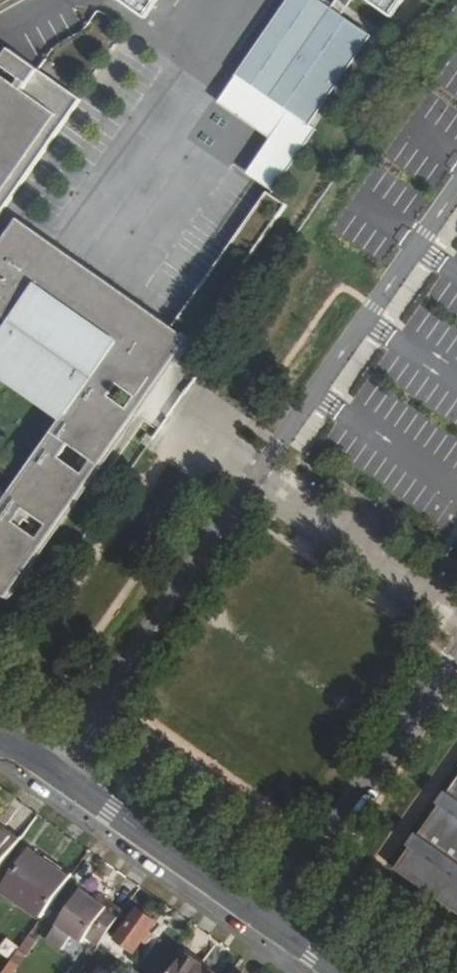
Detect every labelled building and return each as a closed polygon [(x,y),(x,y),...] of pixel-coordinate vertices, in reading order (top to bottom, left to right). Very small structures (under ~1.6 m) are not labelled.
[(388,16),(400,0),(366,0),(388,16)] [(247,94),(320,143),(380,53),(308,4),(247,94)] [(90,124),(16,73),(6,88),(29,104),(24,110),(0,93),(0,253),(90,124)] [(300,229),(281,215),(185,350),(200,360),(206,364),(300,229)] [(26,621),(62,568),(23,542),(31,529),(70,556),(106,503),(68,477),(76,464),(115,491),(153,440),(140,413),(135,409),(148,391),(167,405),(200,360),(185,350),(29,243),(2,282),(0,285),(0,387),(3,383),(10,387),(5,394),(69,439),(74,433),(81,437),(14,535),(0,526),(0,604),(26,621)] [(398,875),(456,915),(456,789),(398,875)] [(19,843),(0,830),(0,870),(19,843)] [(29,852),(5,887),(45,916),(69,880),(29,852)] [(83,890),(48,940),(63,950),(73,937),(84,944),(87,938),(99,947),(124,911),(112,902),(107,909),(96,900),(83,890)] [(96,900),(107,909),(112,902),(100,894),(96,900)] [(138,910),(116,939),(132,951),(154,921),(138,910)] [(172,972),(211,972),(185,955),(172,972)]
